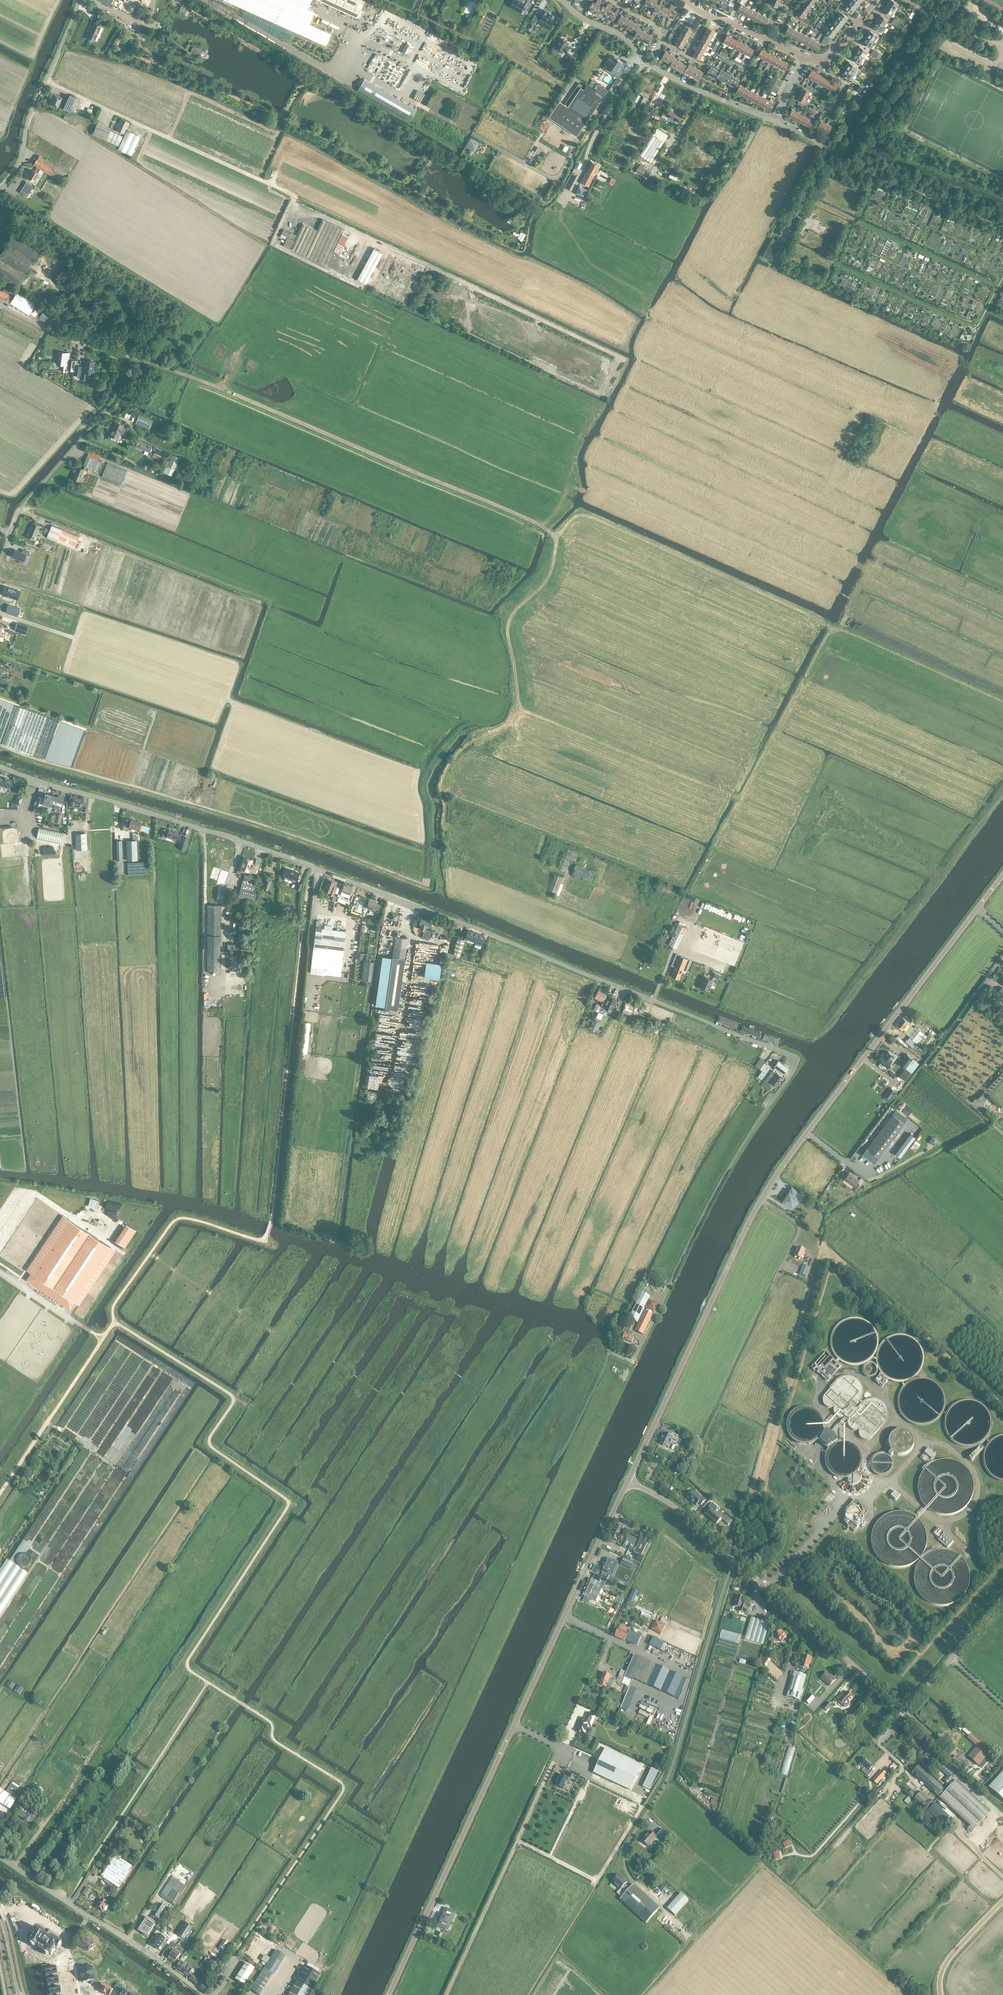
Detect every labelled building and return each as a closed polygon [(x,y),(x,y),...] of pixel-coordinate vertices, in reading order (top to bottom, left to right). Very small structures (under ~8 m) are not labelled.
[(326,46),(332,34),(310,24),(316,12),(308,9),(312,0),(225,0),(326,46)] [(357,18),(366,0),(365,0),(318,0),(357,18)] [(526,3),(523,1),(523,0),(522,0),(514,0),(511,5),(525,14),(528,9),(524,7),(526,3)] [(594,12),(600,0),(599,0),(597,0),(596,3),(593,2),(588,10),(593,13),(594,12)] [(599,14),(602,7),(600,5),(602,2),(600,0),(594,12),(598,14),(599,14)] [(650,7),(652,0),(644,0),(646,1),(645,3),(643,2),(641,8),(645,9),(647,6),(650,7)] [(654,11),(659,13),(663,1),(661,0),(659,4),(656,3),(654,11)] [(725,9),(729,0),(728,0),(723,0),(721,4),(720,7),(725,9)] [(729,0),(725,9),(730,12),(735,3),(729,0)] [(846,1),(855,8),(859,3),(855,0),(851,0),(850,1),(850,0),(846,0),(846,1)] [(887,5),(894,10),(897,6),(898,7),(899,4),(893,0),(890,0),(887,5)] [(842,2),(838,6),(844,11),(846,9),(852,13),(855,8),(846,1),(844,3),(842,2)] [(604,15),(610,4),(608,3),(606,6),(603,5),(602,7),(599,14),(603,16),(604,15)] [(664,15),(669,16),(673,4),(671,3),(670,8),(667,7),(664,15)] [(738,10),(743,13),(747,6),(741,3),(738,10)] [(804,3),(801,8),(807,12),(810,8),(804,3)] [(604,15),(608,18),(613,10),(610,9),(612,5),(610,4),(604,15)] [(894,10),(887,5),(883,11),(892,16),(893,14),(892,13),(894,10)] [(743,13),(749,16),(752,9),(747,6),(743,13)] [(840,14),(837,17),(844,22),(848,17),(842,13),(844,11),(838,6),(835,10),(840,14)] [(608,19),(613,22),(620,9),(617,8),(615,12),(613,10),(608,18),(608,19)] [(807,12),(801,8),(797,13),(796,16),(802,20),(803,18),(807,12)] [(749,16),(754,19),(758,12),(752,9),(749,16)] [(754,19),(759,22),(763,15),(758,12),(754,19)] [(549,30),(554,21),(550,19),(551,18),(547,16),(546,17),(543,15),(541,19),(535,15),(531,23),(535,25),(537,23),(549,30)] [(617,22),(622,25),(626,18),(623,16),(621,15),(617,22)] [(759,22),(765,25),(768,18),(763,15),(759,22)] [(880,15),(876,21),(884,26),(886,22),(887,23),(889,20),(880,15)] [(837,17),(833,22),(840,27),(844,22),(837,17)] [(622,25),(627,28),(631,20),(626,18),(622,25)] [(768,18),(765,25),(770,28),(774,21),(768,18)] [(627,28),(631,30),(635,23),(631,20),(627,28)] [(884,26),(876,21),(873,27),(881,32),(883,30),(882,29),(884,26)] [(833,22),(830,27),(837,32),(840,27),(833,22)] [(95,41),(101,26),(102,25),(98,23),(97,25),(94,23),(88,37),(95,41)] [(631,30),(636,33),(639,28),(640,26),(635,23),(631,30)] [(685,25),(683,30),(690,34),(693,29),(685,25)] [(785,33),(791,36),(794,29),(789,26),(785,33)] [(708,27),(706,32),(713,36),(716,31),(708,27)] [(837,32),(830,27),(827,30),(824,28),(823,30),(832,37),(837,32)] [(634,36),(639,38),(643,31),(639,28),(636,33),(634,36)] [(791,36),(796,38),(800,32),(794,29),(791,36)] [(683,30),(680,35),(687,39),(690,34),(683,30)] [(648,34),(643,31),(639,38),(644,41),(648,34)] [(651,35),(648,34),(644,41),(649,44),(653,36),(655,32),(653,31),(651,35)] [(870,31),(866,37),(874,41),(876,38),(877,39),(879,36),(870,31)] [(706,32),(703,37),(710,40),(713,36),(706,32)] [(796,38),(802,41),(805,34),(800,32),(796,38)] [(802,41),(807,44),(810,37),(805,34),(802,41)] [(680,35),(678,39),(685,43),(687,39),(680,35)] [(724,42),(729,45),(733,38),(727,35),(724,42)] [(826,45),(831,39),(826,35),(822,42),(826,45)] [(703,37),(701,41),(708,45),(710,40),(703,37)] [(807,44),(812,47),(816,40),(810,37),(807,44)] [(874,41),(866,37),(862,42),(871,48),(872,46),(871,45),(874,41)] [(729,45),(734,47),(738,41),(733,38),(729,45)] [(567,53),(570,47),(567,45),(568,43),(567,42),(567,41),(567,40),(565,39),(564,39),(563,40),(562,39),(558,44),(557,46),(557,47),(556,48),(563,52),(563,51),(567,53)] [(685,43),(678,39),(675,44),(682,48),(685,43)] [(816,40),(812,47),(818,50),(821,43),(816,40)] [(701,41),(698,46),(705,50),(708,45),(701,41)] [(734,47),(740,50),(744,44),(738,41),(734,47)] [(740,50),(745,53),(749,46),(744,44),(740,50)] [(196,54),(199,49),(194,46),(193,47),(193,46),(190,51),(196,54)] [(698,46),(695,51),(703,55),(705,50),(698,46)] [(749,46),(745,53),(751,56),(754,49),(749,46)] [(860,46),(856,52),(863,57),(865,54),(866,55),(868,52),(860,46)] [(758,55),(763,58),(767,52),(762,49),(758,55)] [(662,58),(666,61),(670,54),(665,51),(662,58)] [(703,55),(695,51),(693,56),(700,60),(703,55)] [(763,58),(769,61),(773,54),(767,52),(763,58)] [(863,57),(856,52),(852,58),(860,64),(862,61),(861,61),(863,57)] [(870,54),(878,60),(880,57),(872,52),(870,54)] [(375,53),(368,68),(371,69),(371,71),(375,73),(379,64),(378,64),(382,56),(375,53)] [(670,65),(674,58),(675,56),(670,54),(666,61),(671,64),(670,65)] [(769,61),(774,64),(778,57),(773,54),(769,61)] [(774,64),(780,67),(783,60),(778,57),(774,64)] [(621,74),(627,65),(619,60),(618,59),(617,58),(616,58),(615,58),(613,60),(610,58),(608,62),(611,64),(609,66),(621,74)] [(670,65),(675,68),(679,61),(674,58),(670,65)] [(783,60),(780,67),(785,70),(789,63),(783,60)] [(675,68),(680,71),(684,63),(679,61),(675,68)] [(706,75),(711,77),(717,67),(717,66),(713,64),(714,63),(711,61),(709,65),(711,66),(706,75)] [(849,62),(845,68),(853,73),(855,69),(856,70),(858,68),(849,62)] [(684,73),(685,71),(688,66),(684,63),(680,71),(684,73)] [(685,71),(690,74),(694,67),(689,64),(688,66),(685,71)] [(690,74),(695,77),(699,69),(694,67),(690,74)] [(716,80),(717,78),(722,69),(717,67),(711,77),(716,80)] [(854,73),(853,73),(845,68),(842,74),(850,80),(857,84),(857,83),(859,85),(860,84),(854,79),(853,78),(855,74),(854,73)] [(699,69),(695,77),(700,79),(704,72),(699,69)] [(717,78),(722,80),(726,72),(722,69),(717,78)] [(722,80),(726,83),(731,75),(732,73),(727,70),(726,72),(722,80)] [(813,80),(817,73),(811,70),(808,77),(813,80)] [(813,80),(819,83),(822,76),(817,73),(813,80)] [(726,83),(730,85),(734,77),(731,75),(726,83)] [(819,83),(824,86),(828,79),(822,76),(819,83)] [(734,77),(730,85),(731,86),(730,86),(735,89),(736,88),(740,80),(734,77)] [(416,109),(375,85),(364,79),(358,90),(410,120),(416,109)] [(824,86),(829,88),(833,82),(828,79),(824,86)] [(833,82),(829,88),(835,91),(839,85),(833,82)] [(565,104),(560,101),(549,117),(577,136),(601,101),(581,87),(583,85),(579,83),(565,104)] [(859,85),(857,83),(854,89),(859,92),(863,87),(859,85)] [(608,90),(600,84),(596,90),(605,96),(608,90)] [(736,91),(742,94),(745,88),(740,85),(736,91)] [(742,94),(747,97),(751,90),(745,88),(742,94)] [(803,88),(800,93),(807,97),(810,98),(811,95),(809,94),(810,91),(805,88),(803,88)] [(747,97),(753,100),(756,93),(751,90),(747,97)] [(753,100),(758,103),(761,96),(756,93),(753,100)] [(804,102),(807,97),(800,93),(798,98),(804,102)] [(55,94),(50,104),(57,107),(62,97),(55,94)] [(636,105),(642,108),(647,97),(641,94),(636,105)] [(64,108),(70,111),(76,98),(70,95),(64,108)] [(758,103),(763,106),(767,99),(761,96),(758,103)] [(767,99),(763,106),(769,109),(772,102),(773,99),(771,97),(769,100),(767,99)] [(666,116),(678,122),(682,114),(670,108),(666,116)] [(789,115),(794,119),(798,112),(792,109),(789,115)] [(794,119),(800,121),(803,114),(798,112),(794,119)] [(800,121),(805,124),(809,117),(803,114),(800,121)] [(809,117),(805,124),(810,127),(814,120),(809,117)] [(116,130),(124,134),(129,122),(121,119),(116,130)] [(817,127),(823,130),(827,123),(821,120),(817,127)] [(827,123),(823,130),(829,133),(832,126),(827,123)] [(97,125),(92,134),(118,145),(122,136),(97,125)] [(657,128),(640,155),(651,162),(669,135),(657,128)] [(126,130),(118,149),(131,156),(140,137),(126,130)] [(467,146),(476,151),(481,142),(472,137),(467,146)] [(540,155),(544,149),(538,146),(535,152),(540,155)] [(37,159),(34,164),(37,167),(35,170),(39,172),(41,169),(60,181),(66,172),(45,159),(39,155),(37,159)] [(592,161),(581,182),(589,186),(595,175),(600,165),(592,161)] [(644,169),(645,167),(641,165),(640,166),(639,165),(636,171),(643,175),(646,170),(644,169)] [(39,172),(35,170),(35,171),(33,169),(28,177),(34,181),(39,173),(38,173),(39,172)] [(32,186),(25,181),(19,192),(26,196),(32,186)] [(587,189),(580,185),(576,193),(583,197),(587,189)] [(303,223),(291,249),(327,266),(344,229),(322,219),(317,230),(303,223)] [(0,252),(0,275),(16,286),(41,246),(14,229),(0,252)] [(294,240),(296,235),(283,229),(281,235),(282,235),(283,234),(294,240)] [(523,240),(526,233),(521,231),(518,238),(523,240)] [(287,237),(283,245),(290,248),(294,240),(287,237)] [(339,255),(346,259),(355,241),(348,237),(339,255)] [(772,260),(782,243),(772,238),(763,256),(772,260)] [(358,240),(340,274),(353,281),(371,247),(358,240)] [(375,248),(357,281),(364,285),(383,252),(375,248)] [(85,261),(78,257),(73,264),(81,269),(85,261)] [(5,301),(9,303),(12,297),(9,295),(0,290),(0,299),(5,301)] [(17,292),(10,303),(29,315),(36,304),(17,292)] [(35,316),(37,313),(40,308),(37,305),(31,314),(35,316)] [(58,315),(63,319),(66,315),(59,309),(55,313),(58,315)] [(44,310),(39,318),(50,325),(55,317),(44,310)] [(53,326),(59,330),(62,324),(65,326),(67,322),(63,319),(58,315),(54,319),(56,321),(53,326)] [(68,370),(74,371),(74,368),(75,365),(76,361),(68,360),(69,355),(66,355),(66,353),(58,352),(57,364),(63,365),(62,372),(67,372),(68,370)] [(86,363),(85,362),(83,362),(82,366),(75,365),(74,368),(74,371),(74,372),(80,373),(80,379),(86,380),(86,373),(92,374),(94,361),(86,360),(86,363)] [(135,423),(149,429),(153,420),(139,414),(135,423)] [(112,428),(124,433),(125,430),(122,429),(124,425),(115,421),(114,425),(113,425),(112,428)] [(116,442),(118,439),(120,434),(123,435),(124,433),(112,428),(109,433),(110,433),(109,435),(110,435),(108,438),(116,442)] [(152,446),(142,442),(139,447),(150,452),(152,446)] [(153,449),(155,450),(154,452),(161,455),(163,449),(155,446),(153,449)] [(164,472),(169,474),(172,475),(175,469),(179,458),(172,455),(168,466),(167,465),(164,472)] [(87,456),(83,465),(92,469),(97,471),(101,462),(87,456)] [(107,462),(102,477),(121,484),(127,469),(107,462)] [(83,465),(82,469),(77,467),(73,478),(80,481),(84,470),(88,471),(90,472),(92,469),(83,465)] [(27,536),(34,539),(40,526),(33,523),(27,536)] [(52,525),(50,530),(46,537),(57,541),(74,549),(79,537),(62,529),(52,525)] [(24,561),(26,554),(29,555),(30,551),(23,549),(21,552),(15,550),(12,557),(24,561)] [(17,600),(19,591),(7,587),(4,595),(17,600)] [(5,612),(17,616),(20,608),(8,604),(5,612)] [(26,633),(29,626),(17,622),(14,630),(26,633)] [(46,657),(44,663),(53,666),(55,661),(46,657)] [(19,706),(5,744),(33,754),(47,716),(19,706)] [(0,776),(0,789),(2,785),(8,788),(11,780),(0,776)] [(197,793),(194,802),(200,804),(204,795),(197,793)] [(63,799),(57,797),(51,795),(50,801),(48,805),(58,808),(59,804),(61,805),(63,799)] [(84,800),(72,797),(70,805),(81,808),(81,810),(85,811),(87,804),(83,803),(84,800)] [(63,814),(59,813),(56,812),(54,821),(61,823),(63,814)] [(139,830),(141,822),(131,819),(131,820),(126,818),(124,826),(129,827),(132,828),(131,830),(134,831),(135,828),(139,830)] [(39,827),(37,838),(61,843),(63,832),(39,827)] [(179,843),(182,836),(178,835),(179,832),(168,829),(166,837),(176,840),(175,841),(179,843)] [(76,833),(76,850),(86,849),(86,833),(76,833)] [(188,837),(183,835),(179,848),(184,850),(188,837)] [(136,840),(133,840),(126,840),(127,860),(137,860),(136,840)] [(550,840),(542,862),(559,869),(567,846),(550,840)] [(216,863),(220,864),(222,861),(232,864),(236,852),(221,848),(216,863)] [(566,857),(570,859),(575,861),(579,851),(573,849),(571,854),(567,852),(566,857)] [(244,857),(241,868),(248,871),(249,870),(256,872),(258,866),(251,863),(252,860),(244,857)] [(565,872),(570,859),(565,857),(560,870),(565,872)] [(127,862),(128,875),(146,874),(145,861),(127,862)] [(597,869),(596,869),(576,862),(572,873),(593,880),(597,869)] [(207,950),(207,971),(220,971),(220,951),(220,935),(221,905),(219,905),(221,886),(224,887),(229,872),(219,869),(220,865),(214,864),(209,878),(217,881),(216,884),(219,885),(218,888),(217,887),(217,891),(218,892),(216,905),(208,905),(207,935),(208,935),(207,950)] [(299,874),(286,870),(283,878),(296,883),(299,874)] [(558,874),(551,891),(558,894),(564,877),(558,874)] [(243,879),(241,888),(238,897),(254,901),(257,892),(255,892),(256,882),(243,878),(243,879)] [(268,889),(272,880),(266,878),(263,887),(268,889)] [(328,893),(334,895),(337,887),(334,886),(335,882),(328,879),(324,889),(328,891),(328,893)] [(349,897),(348,899),(351,901),(353,895),(350,893),(352,888),(344,885),(342,891),(347,893),(346,896),(349,897)] [(377,910),(379,907),(380,904),(369,899),(366,906),(377,910)] [(425,928),(426,925),(429,926),(430,926),(431,925),(432,924),(431,922),(428,921),(428,920),(421,918),(419,923),(418,922),(417,926),(420,928),(424,930),(422,937),(428,939),(431,930),(425,928)] [(677,948),(687,927),(679,923),(669,944),(677,948)] [(316,924),(311,966),(326,968),(325,973),(340,975),(346,930),(322,928),(322,924),(316,924)] [(705,927),(695,950),(714,958),(734,966),(744,943),(723,935),(705,927)] [(476,942),(479,934),(467,930),(465,937),(476,942)] [(479,934),(476,942),(482,944),(485,937),(479,934)] [(398,1009),(408,938),(395,936),(392,956),(393,956),(385,1007),(398,1009)] [(464,941),(465,939),(464,938),(464,939),(457,937),(455,947),(454,954),(459,956),(464,941)] [(676,954),(672,965),(675,966),(674,969),(674,970),(672,975),(679,978),(681,973),(682,973),(683,970),(687,971),(691,960),(676,954)] [(368,980),(370,961),(362,960),(359,979),(368,980)] [(424,976),(440,978),(442,963),(426,961),(424,976)] [(326,968),(311,966),(310,973),(325,975),(325,973),(326,968)] [(701,987),(708,990),(709,987),(710,987),(711,987),(712,984),(711,983),(712,979),(705,976),(701,987)] [(595,997),(603,1001),(606,993),(598,990),(595,997)] [(602,1005),(605,1006),(603,1009),(610,1013),(617,998),(615,998),(615,996),(613,995),(611,996),(610,995),(609,997),(606,996),(602,1005)] [(621,1016),(629,1019),(631,1014),(634,1005),(626,1002),(622,1013),(621,1016)] [(594,1009),(598,1012),(602,1005),(597,1003),(594,1009)] [(719,1016),(717,1022),(738,1030),(741,1024),(719,1016)] [(903,1017),(897,1025),(903,1029),(903,1028),(905,1030),(904,1032),(908,1035),(910,1037),(906,1042),(913,1047),(917,1042),(925,1033),(915,1026),(914,1028),(909,1024),(909,1025),(907,1023),(908,1021),(903,1017)] [(595,1019),(591,1029),(595,1031),(600,1021),(595,1019)] [(307,1053),(309,1023),(303,1023),(300,1052),(307,1053)] [(742,1025),(740,1030),(761,1038),(763,1033),(742,1025)] [(927,1048),(935,1038),(929,1033),(921,1043),(927,1048)] [(764,1034),(763,1038),(782,1044),(783,1040),(764,1034)] [(879,1059),(878,1060),(881,1062),(878,1065),(883,1068),(885,1065),(887,1067),(892,1060),(891,1059),(894,1055),(888,1051),(886,1054),(885,1055),(883,1053),(882,1055),(880,1055),(879,1057),(879,1059)] [(918,1063),(907,1054),(900,1063),(911,1072),(918,1063)] [(760,1068),(765,1061),(760,1058),(755,1065),(760,1068)] [(784,1074),(788,1068),(778,1061),(774,1067),(784,1074)] [(773,1069),(767,1064),(767,1065),(764,1063),(760,1069),(762,1071),(758,1077),(764,1082),(773,1069)] [(905,1080),(911,1072),(905,1068),(899,1076),(905,1080)] [(773,1070),(765,1081),(774,1087),(775,1086),(776,1086),(783,1077),(773,1070)] [(895,1091),(891,1087),(883,1097),(888,1101),(895,1091)] [(868,1148),(863,1155),(874,1163),(880,1156),(898,1132),(905,1123),(904,1123),(908,1118),(902,1114),(898,1111),(896,1109),(893,1114),(892,1114),(885,1123),(886,1123),(868,1148)] [(901,1157),(916,1136),(910,1132),(896,1153),(901,1157)] [(933,1137),(929,1141),(934,1145),(937,1141),(933,1137)] [(859,1180),(849,1172),(842,1181),(846,1183),(848,1181),(854,1186),(859,1180)] [(801,1199),(804,1195),(795,1188),(792,1193),(789,1191),(784,1199),(793,1205),(798,1197),(801,1199)] [(90,1198),(88,1206),(96,1208),(99,1201),(90,1198)] [(110,1203),(106,1208),(114,1213),(119,1205),(114,1202),(112,1204),(110,1203)] [(64,1215),(27,1270),(35,1275),(31,1282),(42,1290),(43,1289),(55,1297),(54,1298),(70,1309),(75,1301),(77,1303),(79,1299),(77,1298),(111,1247),(64,1215)] [(127,1224),(116,1241),(125,1247),(136,1230),(127,1224)] [(810,1258),(812,1255),(808,1254),(804,1253),(805,1250),(798,1247),(795,1256),(801,1259),(803,1255),(810,1258)] [(806,1277),(810,1267),(803,1265),(799,1274),(806,1277)] [(625,1329),(624,1329),(622,1333),(625,1334),(623,1339),(632,1343),(634,1337),(632,1336),(633,1333),(629,1331),(633,1324),(635,1325),(643,1310),(650,1296),(642,1292),(635,1306),(636,1306),(632,1314),(633,1314),(625,1329)] [(650,1300),(646,1308),(647,1309),(646,1311),(645,1311),(635,1331),(643,1334),(653,1315),(652,1314),(653,1312),(654,1312),(658,1304),(650,1300)] [(841,1366),(825,1352),(811,1367),(827,1382),(841,1366)] [(878,1371),(879,1370),(878,1368),(878,1367),(877,1366),(876,1364),(875,1363),(874,1363),(873,1362),(871,1362),(870,1362),(868,1362),(867,1363),(865,1364),(864,1365),(863,1366),(863,1368),(863,1369),(863,1371),(863,1372),(864,1374),(865,1375),(866,1376),(867,1377),(869,1377),(870,1378),(872,1378),(874,1377),(875,1376),(876,1375),(877,1374),(878,1373),(878,1371)] [(879,1375),(874,1381),(881,1387),(886,1381),(879,1375)] [(867,1400),(864,1402),(861,1401),(863,1397),(864,1392),(864,1388),(862,1384),(861,1382),(857,1379),(853,1377),(848,1376),(844,1377),(840,1379),(837,1381),(830,1388),(831,1389),(825,1396),(824,1397),(823,1399),(823,1402),(824,1405),(825,1407),(827,1408),(828,1408),(831,1408),(833,1408),(834,1407),(834,1409),(833,1411),(834,1412),(835,1414),(836,1416),(838,1417),(840,1418),(842,1418),(845,1417),(845,1418),(843,1420),(843,1421),(832,1433),(823,1428),(822,1430),(822,1432),(820,1435),(818,1437),(816,1439),(830,1451),(832,1448),(835,1446),(838,1445),(840,1444),(834,1435),(848,1420),(848,1421),(848,1423),(848,1425),(849,1426),(849,1428),(851,1429),(852,1430),(854,1431),(856,1431),(858,1431),(860,1430),(859,1432),(859,1434),(859,1436),(860,1438),(862,1440),(864,1441),(866,1441),(869,1441),(871,1440),(873,1437),(878,1432),(879,1432),(884,1427),(887,1423),(889,1419),(889,1414),(889,1410),(887,1406),(884,1403),(881,1400),(876,1399),(872,1399),(867,1400)] [(914,1446),(914,1443),(914,1441),(914,1439),(912,1436),(911,1435),(909,1433),(907,1432),(904,1431),(902,1431),(900,1431),(898,1432),(895,1433),(893,1434),(892,1436),(890,1438),(890,1441),(889,1443),(890,1446),(890,1448),(892,1450),(893,1452),(895,1454),(897,1455),(899,1456),(902,1456),(905,1456),(907,1455),(909,1454),(911,1452),(912,1450),(914,1448),(914,1446)] [(671,1436),(665,1433),(660,1443),(663,1444),(663,1445),(665,1446),(666,1446),(668,1447),(670,1443),(671,1443),(672,1441),(671,1441),(672,1439),(676,1440),(678,1436),(672,1433),(671,1436)] [(972,1455),(969,1458),(972,1461),(983,1449),(980,1446),(976,1450),(974,1453),(972,1455)] [(922,1456),(920,1458),(927,1464),(936,1454),(930,1449),(929,1448),(924,1453),(923,1455),(922,1456)] [(701,1505),(706,1499),(704,1496),(702,1498),(700,1497),(697,1493),(696,1494),(694,1491),(692,1493),(691,1493),(687,1498),(694,1504),(694,1503),(696,1505),(698,1502),(701,1505)] [(891,1496),(896,1501),(900,1496),(896,1492),(895,1491),(891,1496)] [(844,1519),(844,1521),(844,1522),(845,1523),(846,1524),(849,1527),(850,1529),(854,1532),(857,1528),(864,1522),(863,1521),(865,1515),(864,1514),(865,1513),(865,1512),(866,1511),(866,1510),(866,1509),(865,1508),(865,1507),(864,1506),(863,1506),(862,1505),(857,1500),(856,1499),(845,1511),(844,1519)] [(707,1515),(712,1520),(719,1511),(717,1509),(718,1508),(712,1503),(708,1507),(711,1510),(707,1515)] [(719,1511),(712,1520),(716,1524),(721,1519),(724,1522),(729,1517),(723,1513),(722,1514),(719,1511)] [(623,1529),(617,1526),(615,1530),(614,1529),(610,1538),(617,1541),(617,1540),(620,1541),(623,1535),(620,1534),(623,1529)] [(938,1527),(933,1533),(938,1538),(943,1532),(938,1527)] [(939,1539),(938,1540),(940,1542),(948,1548),(954,1542),(944,1533),(939,1539)] [(634,1552),(638,1554),(642,1556),(647,1544),(628,1535),(623,1547),(634,1552)] [(639,1565),(640,1563),(629,1558),(630,1557),(626,1555),(625,1558),(639,1565)] [(602,1572),(609,1575),(615,1561),(609,1558),(606,1563),(605,1563),(604,1566),(605,1567),(602,1572)] [(632,1567),(634,1564),(624,1559),(622,1563),(632,1567)] [(27,1573),(7,1560),(0,1570),(0,1614),(27,1573)] [(593,1570),(599,1572),(601,1567),(596,1564),(593,1570)] [(601,1581),(598,1579),(597,1579),(593,1577),(592,1580),(590,1579),(588,1583),(594,1586),(597,1588),(600,1583),(601,1581)] [(602,1590),(597,1588),(594,1586),(588,1583),(587,1585),(585,1588),(597,1594),(599,1595),(602,1590)] [(596,1602),(599,1595),(597,1594),(585,1588),(583,1592),(586,1594),(585,1596),(591,1599),(596,1602)] [(637,1595),(639,1596),(641,1592),(634,1588),(629,1598),(634,1601),(637,1595)] [(745,1598),(737,1595),(734,1606),(740,1608),(739,1611),(745,1613),(747,1606),(743,1605),(745,1598)] [(640,1617),(649,1621),(651,1615),(642,1611),(640,1617)] [(751,1617),(745,1639),(764,1644),(769,1622),(751,1617)] [(661,1634),(665,1625),(656,1620),(651,1630),(661,1634)] [(641,1636),(638,1635),(632,1633),(629,1631),(620,1627),(619,1629),(618,1629),(615,1637),(624,1641),(625,1640),(637,1646),(641,1636)] [(722,1629),(720,1638),(739,1643),(742,1634),(722,1629)] [(786,1636),(780,1631),(774,1637),(777,1640),(779,1639),(782,1642),(783,1640),(784,1641),(785,1641),(787,1640),(787,1639),(785,1638),(786,1636)] [(661,1650),(664,1642),(653,1637),(650,1645),(661,1650)] [(626,1672),(624,1677),(631,1680),(632,1681),(633,1678),(646,1684),(674,1697),(683,1677),(655,1664),(634,1655),(626,1672)] [(809,1669),(812,1658),(804,1656),(800,1667),(809,1669)] [(601,1680),(600,1684),(605,1687),(606,1685),(611,1687),(614,1681),(615,1681),(622,1684),(622,1683),(627,1685),(629,1686),(631,1680),(624,1677),(626,1672),(621,1670),(617,1679),(616,1678),(610,1676),(611,1676),(604,1673),(601,1680)] [(799,1700),(806,1676),(794,1672),(787,1697),(799,1700)] [(835,1680),(827,1672),(821,1678),(830,1686),(835,1680)] [(10,1680),(6,1686),(11,1689),(12,1689),(15,1684),(10,1680)] [(18,1685),(14,1691),(19,1695),(24,1688),(18,1685)] [(847,1707),(850,1703),(849,1702),(854,1697),(853,1696),(852,1695),(851,1695),(851,1694),(850,1694),(848,1692),(844,1695),(842,1693),(843,1693),(842,1693),(837,1698),(840,1700),(839,1701),(842,1704),(843,1703),(847,1707)] [(815,1698),(810,1694),(804,1700),(809,1704),(815,1698)] [(639,1708),(652,1713),(649,1721),(652,1722),(659,1705),(648,1700),(647,1703),(642,1701),(639,1708)] [(579,1723),(580,1724),(577,1731),(580,1733),(580,1734),(583,1735),(589,1722),(592,1723),(595,1716),(588,1713),(585,1720),(581,1718),(579,1723)] [(978,1745),(968,1756),(978,1765),(991,1752),(971,1734),(969,1737),(978,1745)] [(788,1776),(796,1748),(789,1746),(781,1774),(788,1776)] [(605,1751),(594,1773),(631,1790),(641,1768),(605,1751)] [(919,1757),(924,1768),(930,1766),(928,1762),(934,1759),(930,1752),(919,1757)] [(873,1766),(865,1758),(860,1763),(865,1768),(862,1771),(868,1776),(873,1771),(870,1769),(873,1766)] [(870,1778),(874,1782),(883,1772),(887,1776),(896,1766),(888,1759),(870,1778)] [(963,1769),(968,1763),(964,1759),(960,1763),(955,1759),(954,1761),(958,1765),(959,1765),(963,1769)] [(941,1768),(950,1776),(945,1782),(947,1784),(955,1776),(943,1765),(941,1768)] [(938,1796),(944,1789),(939,1784),(941,1782),(938,1780),(936,1782),(919,1766),(912,1773),(938,1796)] [(974,1772),(967,1766),(963,1770),(970,1776),(974,1772)] [(652,1790),(660,1772),(651,1768),(643,1786),(652,1790)] [(566,1771),(564,1774),(565,1775),(564,1776),(561,1774),(559,1778),(558,1778),(557,1781),(555,1785),(563,1789),(568,1778),(567,1778),(568,1776),(570,1778),(572,1774),(566,1771)] [(989,1787),(1002,1800),(1002,1771),(989,1787)] [(587,1788),(590,1781),(585,1779),(582,1786),(587,1788)] [(909,1780),(906,1783),(913,1789),(916,1786),(909,1780)] [(6,1791),(14,1796),(19,1788),(12,1783),(6,1791)] [(953,1783),(941,1797),(971,1825),(968,1829),(972,1833),(988,1815),(953,1783)] [(10,1809),(16,1799),(0,1788),(0,1803),(10,1809)] [(916,1794),(911,1789),(907,1794),(911,1798),(916,1794)] [(926,1799),(919,1792),(913,1799),(920,1805),(926,1799)] [(923,1806),(925,1808),(931,1801),(929,1799),(923,1806)] [(931,1801),(925,1808),(944,1825),(947,1821),(943,1817),(946,1814),(932,1801),(931,1801)] [(37,1813),(24,1805),(22,1804),(12,1820),(27,1830),(31,1824),(37,1813)] [(642,1840),(649,1847),(657,1837),(650,1831),(642,1840)] [(661,1840),(666,1835),(661,1831),(657,1836),(661,1840)] [(783,1842),(785,1848),(791,1845),(789,1840),(783,1842)] [(116,1855),(115,1855),(101,1876),(119,1888),(133,1866),(120,1858),(122,1855),(117,1852),(116,1855)] [(617,1892),(621,1896),(628,1887),(625,1884),(627,1882),(619,1874),(612,1881),(620,1888),(617,1892)] [(166,1900),(175,1905),(186,1887),(172,1878),(160,1896),(166,1900)] [(629,1890),(620,1899),(646,1923),(660,1908),(634,1884),(632,1887),(629,1890)] [(87,1897),(92,1890),(87,1887),(82,1893),(87,1897)] [(675,1915),(688,1900),(681,1893),(667,1908),(675,1915)] [(103,1910),(103,1909),(106,1911),(109,1906),(106,1904),(107,1903),(101,1899),(96,1906),(103,1910)] [(165,1907),(159,1903),(152,1914),(155,1916),(155,1917),(156,1917),(158,1918),(165,1907)] [(446,1927),(453,1911),(446,1908),(439,1924),(446,1927)] [(143,1925),(140,1931),(148,1936),(155,1925),(145,1919),(142,1924),(143,1925)] [(184,1939),(192,1927),(184,1921),(175,1933),(184,1939)] [(34,1935),(29,1942),(36,1947),(37,1946),(44,1951),(50,1955),(55,1948),(57,1949),(61,1942),(52,1937),(45,1932),(45,1933),(36,1927),(32,1934),(34,1935)] [(157,1934),(151,1944),(158,1949),(165,1939),(157,1934)] [(91,1949),(93,1947),(93,1946),(92,1945),(93,1943),(83,1937),(78,1944),(88,1951),(89,1949),(90,1949),(91,1949)] [(229,1943),(225,1940),(219,1948),(223,1951),(229,1943)] [(170,1949),(167,1954),(169,1956),(167,1958),(174,1963),(180,1954),(174,1949),(173,1951),(170,1949)] [(267,1964),(270,1958),(265,1955),(261,1960),(267,1964)] [(188,1976),(193,1969),(183,1962),(182,1965),(179,1963),(176,1967),(178,1968),(186,1974),(188,1976)] [(255,1968),(246,1963),(235,1980),(244,1985),(255,1968)] [(49,1964),(42,1966),(43,1970),(45,1970),(46,1975),(51,1974),(57,1973),(56,1967),(50,1968),(49,1964)] [(88,1968),(80,1969),(81,1972),(80,1973),(81,1976),(95,1973),(94,1967),(91,1967),(90,1964),(88,1965),(88,1968)] [(288,1994),(307,1994),(311,1989),(310,1989),(320,1974),(306,1966),(297,1981),(288,1994)] [(95,1973),(81,1976),(82,1979),(83,1982),(91,1981),(91,1984),(97,1983),(95,1973)] [(261,1973),(251,1989),(259,1994),(269,1979),(261,1973)] [(51,1974),(46,1975),(48,1985),(53,1984),(59,1983),(58,1977),(52,1978),(51,1974)] [(196,1984),(199,1980),(192,1975),(189,1978),(196,1984)] [(53,1984),(48,1985),(50,1994),(61,1993),(59,1987),(54,1988),(53,1984)] [(99,1990),(102,1992),(106,1994),(107,1994),(110,1994),(113,1990),(103,1984),(99,1990)] [(117,1994),(125,1994),(127,1993),(121,1989),(123,1986),(120,1985),(117,1990),(119,1991),(117,1994)]
